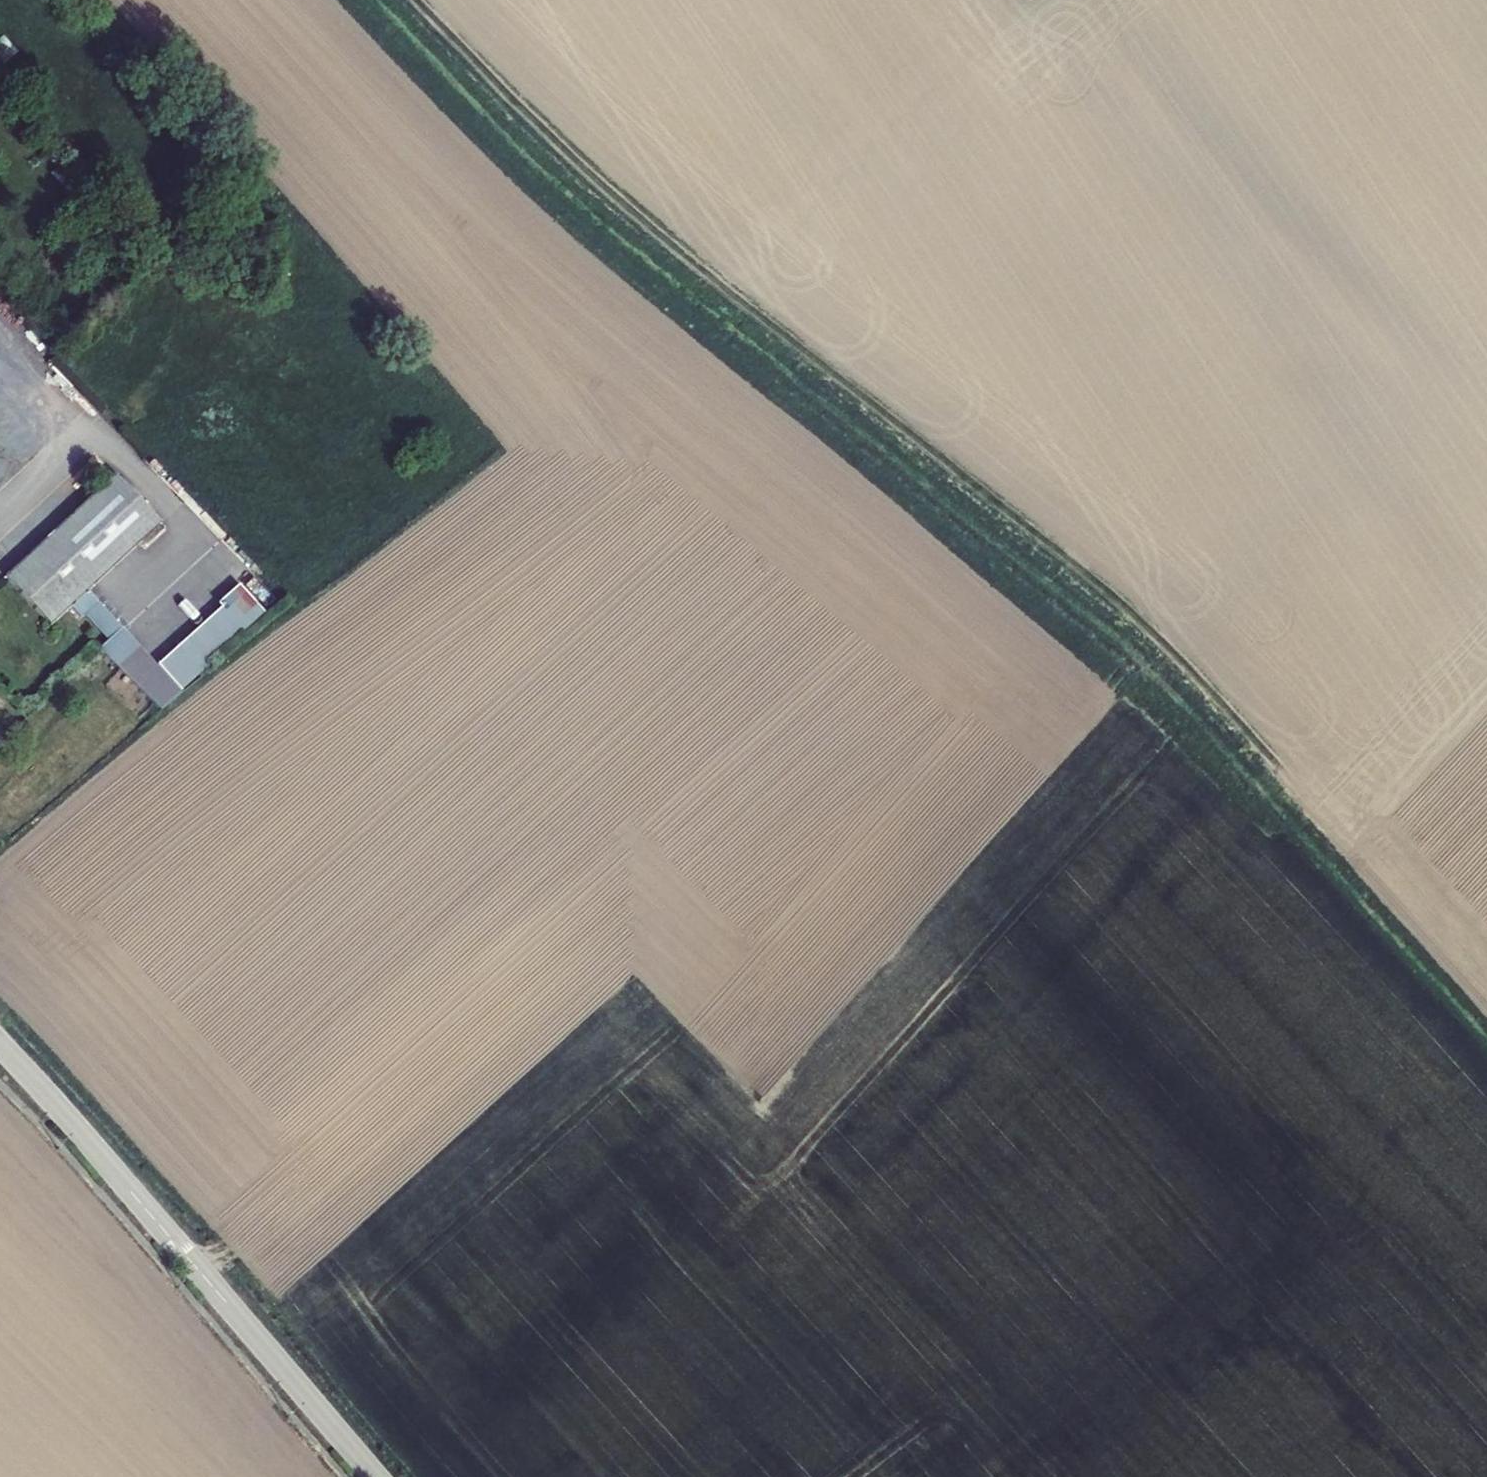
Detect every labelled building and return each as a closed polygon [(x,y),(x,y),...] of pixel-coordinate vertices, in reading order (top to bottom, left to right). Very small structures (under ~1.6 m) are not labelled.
[(116,482),(23,571),(69,620),(74,615),(162,531),(116,482)] [(23,571),(7,586),(54,634),(69,620),(23,571)] [(155,662),(180,689),(265,612),(241,585),(155,662)] [(188,707),(91,599),(74,615),(84,625),(88,621),(113,647),(103,656),(167,723),(188,707)]
